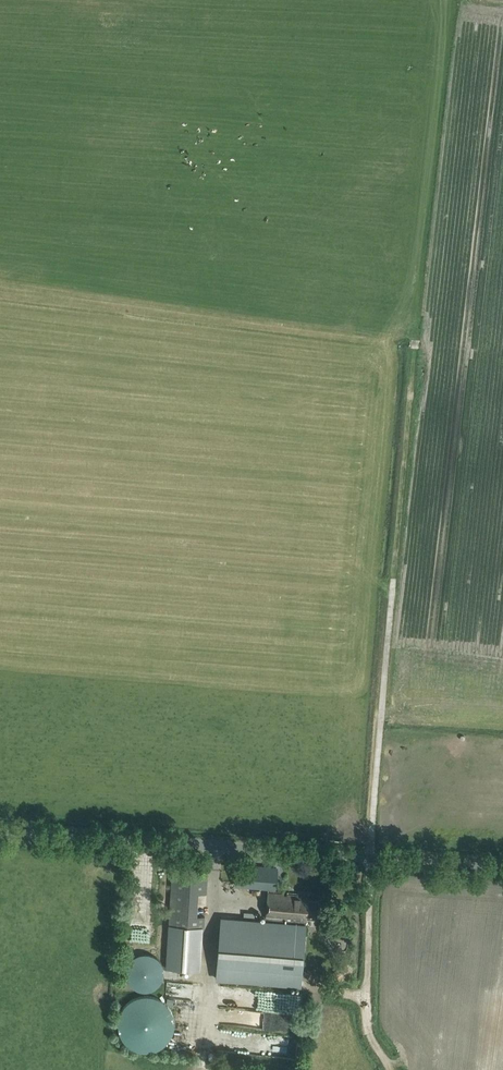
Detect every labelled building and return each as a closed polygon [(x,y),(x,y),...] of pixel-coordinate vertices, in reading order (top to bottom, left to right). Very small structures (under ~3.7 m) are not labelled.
[(163,965),(197,968),(200,928),(170,926),(170,914),(201,916),(201,914),(195,914),(197,892),(205,892),(207,867),(169,865),(163,965)] [(276,889),(277,869),(237,866),(236,886),(276,889)] [(268,891),(265,920),(221,916),(216,980),(301,987),(306,918),(319,919),(320,900),(308,899),(308,896),(297,896),(297,893),(268,891)] [(201,916),(170,914),(170,926),(200,928),(205,928),(206,917),(201,916)] [(126,970),(126,972),(126,974),(126,976),(126,977),(127,979),(128,981),(129,983),(130,984),(131,985),(132,987),(134,988),(136,989),(137,990),(139,990),(141,991),(143,991),(144,991),(146,991),(148,991),(150,990),(152,989),(154,988),(156,987),(157,987),(158,985),(159,984),(160,982),(161,980),(162,979),(162,978),(163,977),(163,975),(163,974),(163,972),(163,970),(163,969),(163,967),(163,965),(161,963),(160,962),(159,960),(158,959),(157,958),(156,957),(154,956),(153,955),(151,954),(149,954),(147,953),(145,953),(143,953),(141,954),(139,954),(137,955),(136,955),(135,956),(133,957),(131,959),(130,960),(129,962),(128,963),(127,965),(126,967),(126,968),(126,970)] [(334,973),(341,981),(352,970),(345,962),(334,973)] [(174,1027),(174,1024),(174,1021),(174,1018),(173,1016),(172,1013),(171,1010),(169,1008),(168,1006),(166,1004),(164,1002),(161,1000),(159,999),(156,998),(154,997),(151,996),(148,996),(146,996),(143,996),(140,996),(137,997),(135,998),(132,999),(130,1001),(128,1002),(125,1004),(124,1006),(122,1009),(121,1011),(119,1014),(119,1016),(118,1019),(118,1022),(118,1025),(118,1027),(118,1030),(119,1033),(120,1036),(121,1038),(123,1040),(125,1043),(125,1044),(128,1046),(130,1047),(132,1049),(135,1050),(137,1051),(140,1052),(143,1052),(146,1052),(148,1052),(151,1052),(154,1051),(156,1050),(159,1049),(161,1048),(164,1046),(166,1044),(168,1042),(169,1040),(171,1037),(172,1035),(173,1032),(174,1030),(174,1027)]
